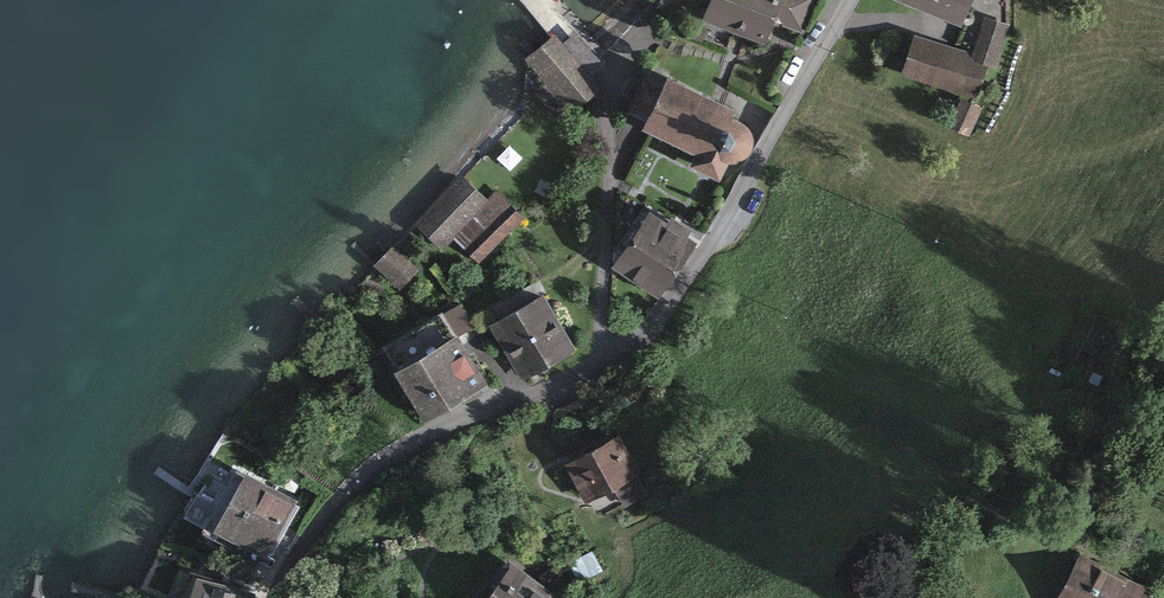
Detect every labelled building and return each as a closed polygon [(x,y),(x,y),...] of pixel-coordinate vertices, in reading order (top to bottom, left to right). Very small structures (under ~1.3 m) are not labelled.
[(701,17),(766,44),(777,19),(801,29),(813,0),(708,0),(701,17)] [(960,13),(966,0),(928,0),(960,13)] [(974,95),(986,59),(994,62),(1007,24),(985,17),(973,54),(916,35),(903,72),(974,95)] [(527,57),(569,111),(599,88),(557,34),(527,57)] [(726,104),(669,76),(663,88),(644,79),(633,102),(650,111),(645,120),(699,147),(693,159),(719,172),(729,152),(735,153),(740,151),(745,148),(749,143),(751,137),(751,131),(749,126),(746,121),(723,110),(726,104)] [(978,104),(964,99),(954,125),(967,130),(978,104)] [(493,195),(472,179),(432,225),(451,243),(493,195)] [(533,223),(509,198),(457,250),(482,275),(533,223)] [(615,259),(658,289),(693,239),(650,209),(615,259)] [(430,242),(408,263),(437,291),(459,272),(430,242)] [(496,319),(524,371),(573,345),(545,293),(496,319)] [(399,367),(426,414),(483,381),(456,334),(399,367)] [(618,441),(568,464),(594,519),(644,495),(618,441)] [(211,533),(240,468),(219,459),(190,523),(211,533)] [(217,522),(265,551),(298,497),(250,469),(217,522)] [(1063,597),(1142,597),(1146,591),(1085,558),(1063,597)] [(502,563),(475,597),(548,597),(502,563)] [(253,592),(199,574),(191,597),(251,597),(253,592)]
